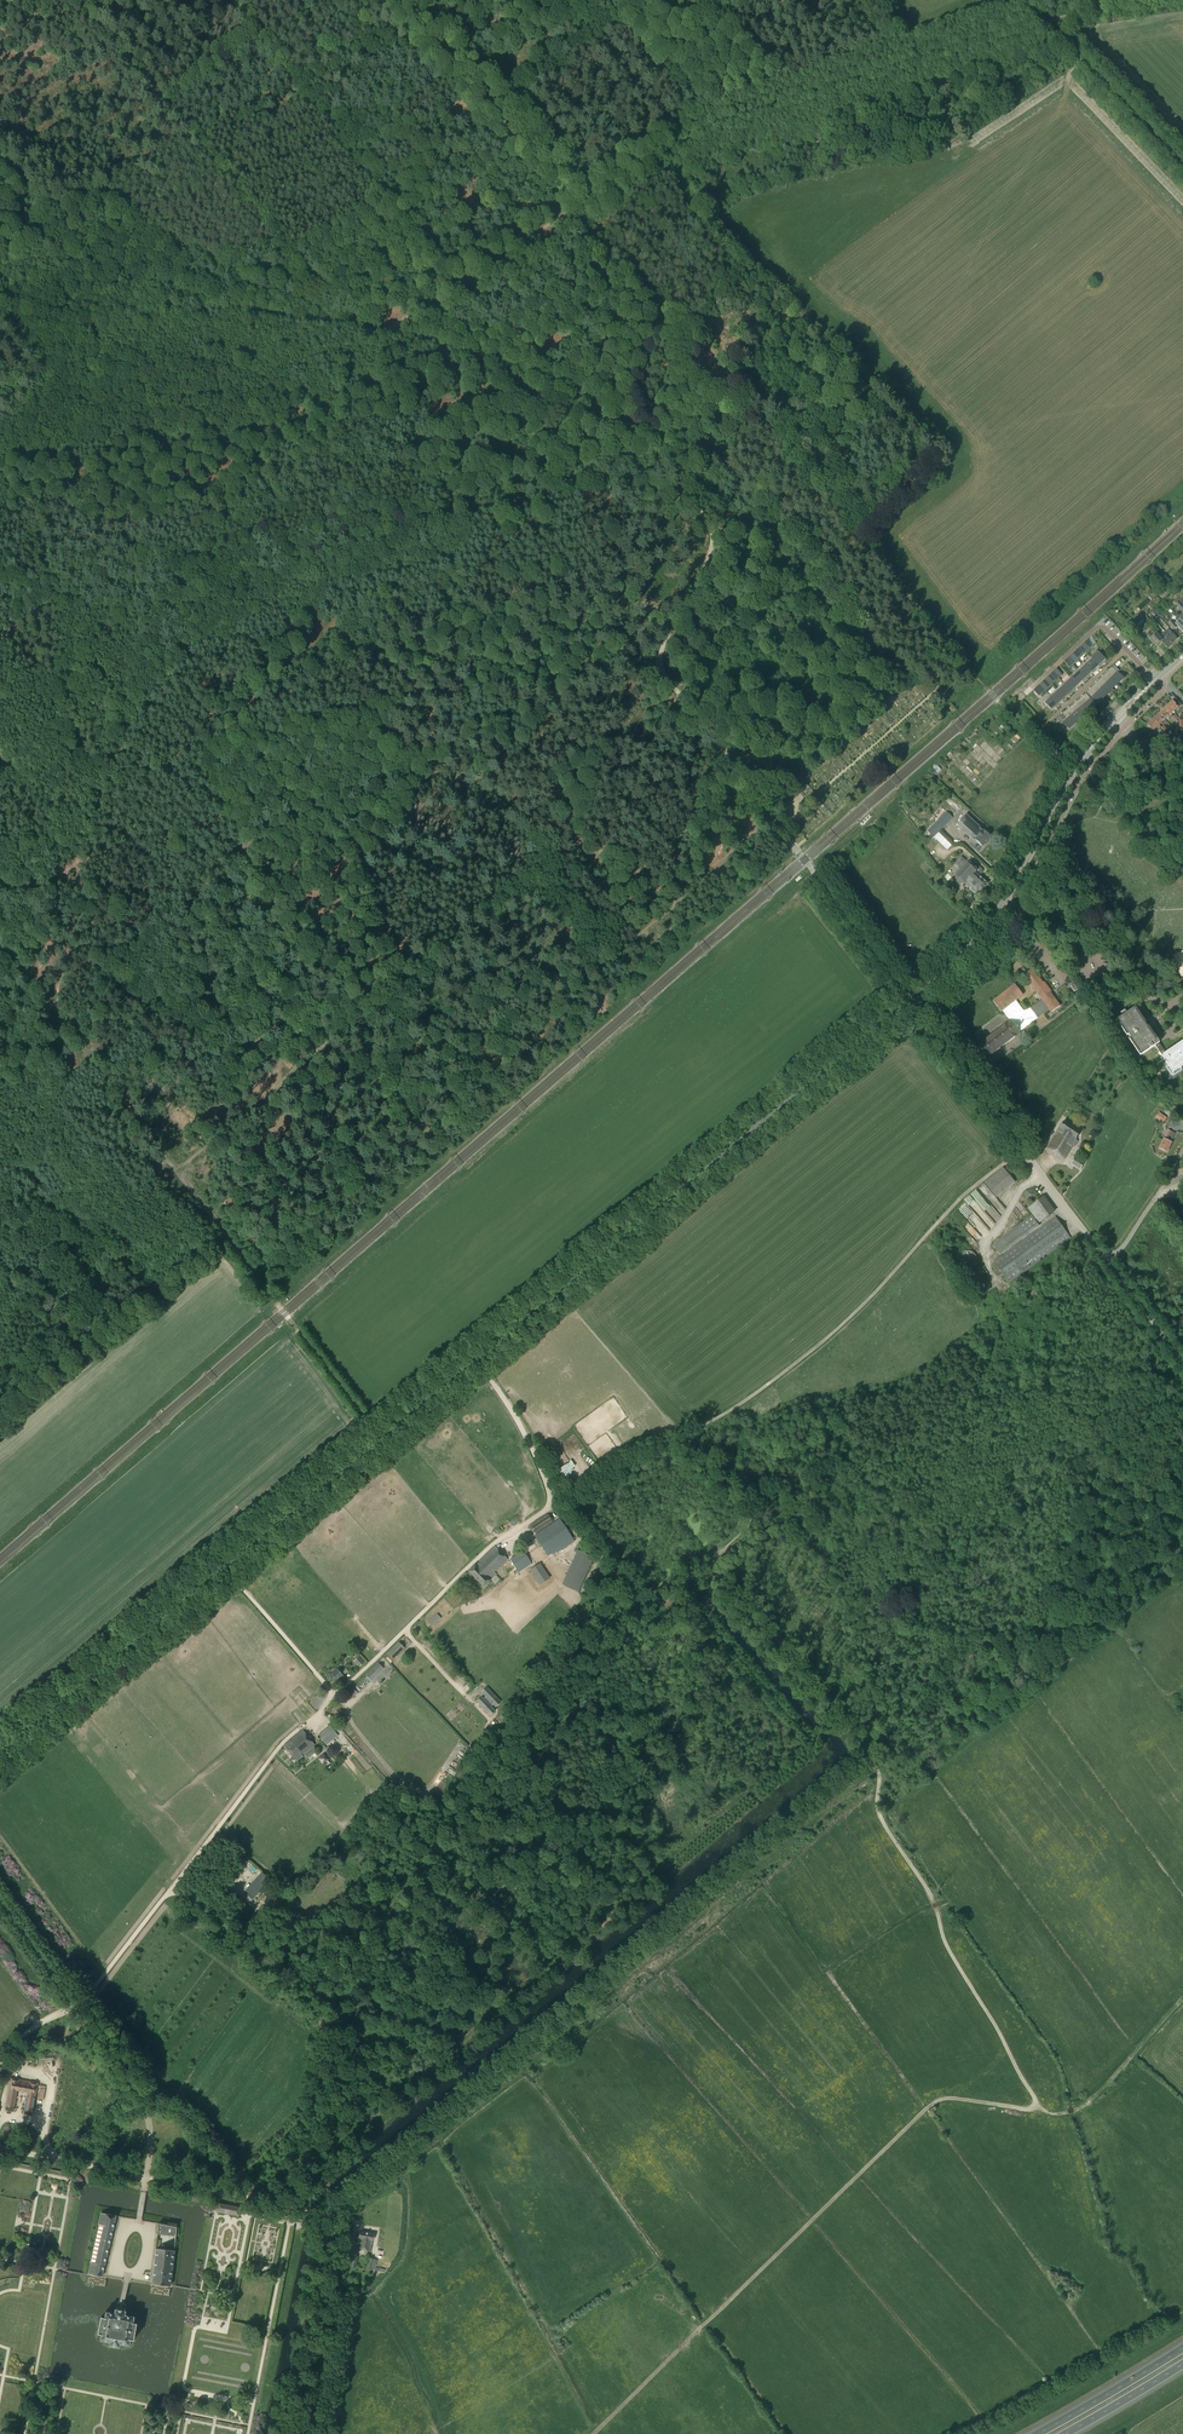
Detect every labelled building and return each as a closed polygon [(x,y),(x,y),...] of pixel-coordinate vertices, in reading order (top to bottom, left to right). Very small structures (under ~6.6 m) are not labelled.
[(1157,618),(1160,616),(1154,609),(1152,612),(1157,618)] [(1178,617),(1175,619),(1177,621),(1175,623),(1172,620),(1168,623),(1173,629),(1177,626),(1182,632),(1182,623),(1178,617)] [(1168,629),(1163,633),(1172,643),(1177,639),(1168,629)] [(1158,645),(1161,642),(1165,638),(1162,635),(1163,634),(1162,634),(1160,631),(1157,634),(1157,633),(1152,638),(1158,645)] [(1165,638),(1161,642),(1167,648),(1172,643),(1163,633),(1162,634),(1163,634),(1162,635),(1165,638)] [(1090,649),(1093,646),(1087,640),(1085,643),(1090,649)] [(1090,649),(1085,643),(1082,646),(1087,651),(1090,649)] [(1087,651),(1082,646),(1079,648),(1084,654),(1087,651)] [(1084,654),(1079,648),(1076,651),(1081,657),(1084,654)] [(1081,657),(1076,651),(1073,654),(1078,660),(1081,657)] [(1090,657),(1100,667),(1103,664),(1102,663),(1103,661),(1104,662),(1106,661),(1107,661),(1097,651),(1090,657)] [(1078,660),(1073,654),(1070,657),(1075,662),(1078,660)] [(1075,662),(1070,657),(1067,659),(1072,665),(1075,662)] [(1090,657),(1084,663),(1093,674),(1097,670),(1095,669),(1097,667),(1098,669),(1099,667),(1100,668),(1100,667),(1090,657)] [(1072,665),(1067,659),(1064,662),(1070,668),(1072,665)] [(1084,663),(1077,669),(1087,680),(1090,676),(1089,675),(1090,674),(1091,675),(1093,673),(1093,674),(1084,663)] [(1105,673),(1117,685),(1123,678),(1118,673),(1119,671),(1114,665),(1105,673)] [(1059,678),(1062,675),(1057,669),(1054,672),(1059,678)] [(1087,680),(1077,669),(1070,676),(1079,686),(1082,683),(1081,682),(1082,681),(1084,683),(1087,680)] [(1059,678),(1054,672),(1051,675),(1056,680),(1059,678)] [(1117,685),(1105,673),(1099,680),(1112,693),(1114,691),(1112,689),(1116,685),(1117,685)] [(1056,680),(1051,675),(1048,677),(1053,683),(1056,680)] [(1070,676),(1063,683),(1073,693),(1076,690),(1074,688),(1076,687),(1077,688),(1079,686),(1070,676)] [(1053,683),(1048,677),(1045,680),(1050,686),(1053,683)] [(1050,686),(1045,680),(1042,683),(1047,688),(1050,686)] [(1112,693),(1099,680),(1093,686),(1104,697),(1108,693),(1110,695),(1112,693)] [(1047,688),(1042,683),(1039,685),(1045,691),(1047,688)] [(1073,693),(1063,683),(1057,689),(1066,699),(1066,698),(1067,697),(1066,696),(1068,694),(1069,696),(1073,693)] [(1045,691),(1039,685),(1036,688),(1042,694),(1045,691)] [(1104,697),(1093,686),(1086,693),(1096,702),(1097,703),(1099,702),(1104,697)] [(1042,694),(1036,688),(1033,691),(1039,696),(1042,694)] [(1066,699),(1057,689),(1050,695),(1060,705),(1059,704),(1061,703),(1060,702),(1061,700),(1063,702),(1066,699)] [(1079,699),(1089,711),(1094,707),(1095,705),(1094,704),(1094,703),(1086,693),(1079,699)] [(1060,705),(1050,695),(1043,701),(1053,711),(1054,709),(1053,708),(1055,707),(1056,708),(1060,705)] [(1089,711),(1079,699),(1072,705),(1084,719),(1086,717),(1084,715),(1089,711)] [(1172,701),(1165,708),(1171,714),(1178,707),(1177,706),(1175,703),(1172,701)] [(1084,719),(1072,705),(1065,711),(1075,723),(1080,719),(1082,721),(1084,719)] [(1165,708),(1160,713),(1166,719),(1168,717),(1170,719),(1171,719),(1174,722),(1177,720),(1173,716),(1171,714),(1165,708)] [(1075,723),(1065,711),(1058,717),(1059,718),(1057,720),(1061,725),(1063,723),(1069,729),(1076,723),(1075,723)] [(1160,713),(1153,719),(1159,725),(1165,720),(1166,719),(1160,713)] [(1159,725),(1153,719),(1147,725),(1148,725),(1147,726),(1149,728),(1150,727),(1153,731),(1156,728),(1159,731),(1159,730),(1162,733),(1165,731),(1161,727),(1159,725)] [(782,805),(786,810),(785,810),(786,811),(786,810),(790,807),(790,808),(790,807),(790,806),(790,807),(786,802),(782,805)] [(942,816),(947,822),(952,817),(946,812),(942,816)] [(975,841),(976,840),(984,831),(966,814),(966,815),(960,821),(957,824),(975,841)] [(933,836),(939,831),(943,826),(938,821),(928,831),(930,833),(933,836)] [(718,835),(725,831),(720,822),(713,825),(718,835)] [(982,846),(991,837),(984,831),(976,840),(982,846)] [(964,884),(965,884),(977,895),(988,883),(979,875),(982,872),(982,869),(974,862),(972,864),(971,863),(968,863),(961,856),(954,865),(960,870),(959,871),(960,871),(956,876),(956,879),(961,884),(964,884)] [(1036,993),(1037,994),(1048,986),(1044,982),(1043,983),(1033,969),(1023,976),(1036,993)] [(1044,1002),(1042,1000),(1025,1013),(1015,1000),(1023,995),(1015,984),(993,1001),(1001,1012),(1003,1010),(1010,1020),(979,1044),(988,1057),(1020,1032),(1017,1029),(1021,1026),(1023,1029),(1032,1022),(1049,1009),(1044,1002)] [(1048,986),(1037,994),(1042,1000),(1044,1002),(1053,995),(1050,992),(1051,991),(1048,986)] [(1053,995),(1044,1002),(1049,1009),(1051,1012),(1060,1005),(1053,995)] [(1167,1064),(1166,1065),(1166,1067),(1171,1075),(1173,1075),(1182,1070),(1182,1068),(1181,1066),(1182,1065),(1182,1041),(1166,1052),(1159,1042),(1149,1026),(1150,1025),(1148,1021),(1147,1021),(1146,1022),(1135,1007),(1127,1013),(1125,1010),(1121,1013),(1122,1015),(1116,1020),(1126,1035),(1128,1034),(1130,1038),(1129,1038),(1140,1055),(1155,1045),(1162,1055),(1154,1060),(1156,1064),(1164,1059),(1167,1064)] [(967,1048),(979,1064),(982,1062),(970,1045),(967,1048)] [(1073,1145),(1076,1140),(1081,1132),(1064,1122),(1048,1148),(1065,1158),(1073,1145)] [(1159,1148),(1167,1152),(1175,1133),(1168,1130),(1159,1148)] [(1076,1157),(1072,1164),(1080,1169),(1084,1163),(1076,1157)] [(1025,1198),(1033,1201),(1037,1194),(1032,1188),(1025,1191),(1025,1198)] [(991,1189),(985,1193),(992,1205),(998,1201),(991,1189)] [(989,1220),(986,1221),(988,1228),(996,1225),(995,1220),(992,1220),(991,1216),(988,1217),(989,1220)] [(1032,1216),(1019,1225),(1026,1235),(1039,1226),(1032,1216)] [(1071,1237),(1056,1217),(993,1262),(1008,1283),(1071,1237)] [(536,1533),(552,1522),(553,1518),(551,1515),(547,1514),(531,1524),(531,1525),(530,1529),(532,1532),(533,1532),(535,1533),(536,1533)] [(547,1555),(572,1538),(559,1519),(534,1535),(547,1555)] [(491,1579),(489,1578),(508,1560),(495,1546),(475,1565),(468,1570),(483,1586),(491,1579)] [(584,1576),(584,1560),(588,1562),(591,1553),(580,1549),(567,1584),(580,1588),(584,1576)] [(519,1572),(532,1564),(523,1551),(511,1560),(519,1572)] [(540,1583),(551,1575),(540,1560),(530,1568),(540,1583)] [(387,1655),(392,1659),(403,1648),(399,1643),(387,1655)] [(353,1662),(359,1668),(365,1662),(359,1656),(353,1662)] [(403,1671),(414,1661),(411,1658),(400,1667),(403,1671)] [(374,1668),(366,1675),(371,1680),(379,1672),(374,1668)] [(343,1676),(336,1669),(329,1676),(335,1683),(343,1676)] [(482,1697),(477,1702),(490,1716),(495,1712),(492,1708),(495,1705),(496,1707),(501,1702),(487,1687),(482,1692),(486,1696),(484,1699),(482,1697)] [(319,1735),(324,1742),(336,1733),(330,1726),(319,1735)] [(303,1730),(283,1746),(296,1761),(303,1756),(302,1755),(315,1745),(303,1730)] [(324,1754),(319,1759),(323,1764),(328,1759),(324,1754)] [(246,1895),(253,1902),(270,1883),(263,1876),(246,1895)] [(32,2113),(37,2088),(38,2083),(12,2078),(6,2108),(14,2109),(17,2091),(28,2093),(24,2111),(32,2113)] [(44,2100),(47,2089),(41,2088),(38,2098),(44,2100)] [(213,2202),(212,2205),(218,2206),(217,2211),(238,2216),(240,2207),(213,2202)] [(89,2274),(102,2276),(116,2216),(101,2213),(98,2224),(104,2226),(95,2263),(91,2263),(89,2274)] [(158,2224),(157,2234),(176,2236),(177,2227),(159,2224),(176,2227),(177,2223),(168,2222),(167,2224),(159,2222),(158,2224)] [(357,2248),(370,2251),(374,2234),(360,2231),(357,2248)] [(171,2286),(175,2251),(156,2249),(152,2284),(171,2286)] [(346,2266),(356,2268),(358,2256),(349,2254),(346,2266)] [(369,2258),(367,2268),(375,2270),(378,2260),(369,2258)] [(125,2315),(126,2311),(120,2310),(115,2309),(114,2313),(106,2312),(105,2318),(101,2317),(98,2334),(101,2335),(100,2341),(110,2342),(109,2346),(119,2348),(120,2344),(129,2346),(130,2340),(134,2340),(137,2323),(133,2322),(134,2317),(125,2315)] [(12,2408),(14,2402),(7,2400),(5,2413),(10,2414),(11,2408),(12,2408)]
